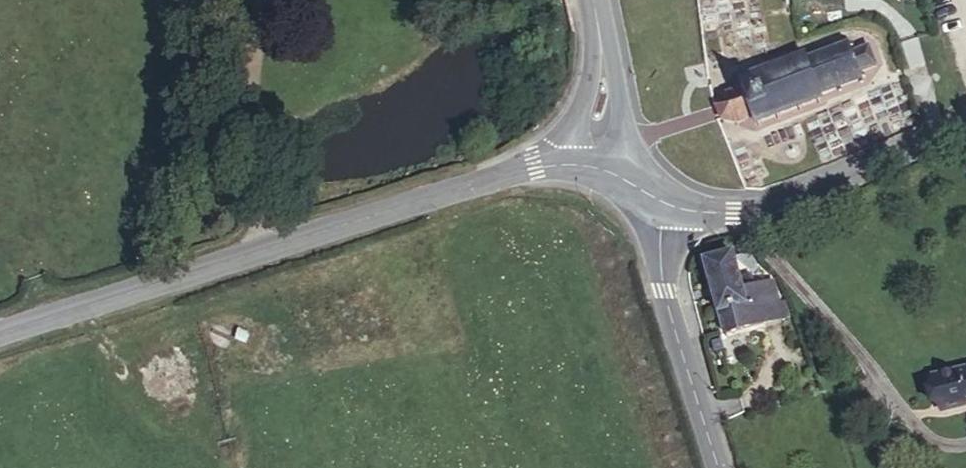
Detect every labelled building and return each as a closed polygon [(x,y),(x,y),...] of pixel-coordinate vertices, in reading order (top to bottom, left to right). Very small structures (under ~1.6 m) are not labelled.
[(824,11),(852,9),(853,0),(822,0),(824,11)] [(730,106),(736,126),(741,129),(748,131),(763,127),(765,134),(842,113),(843,103),(870,97),(869,90),(888,86),(881,65),(864,70),(860,63),(833,71),(829,64),(751,87),(752,94),(735,99),(730,106)] [(747,308),(746,296),(737,267),(710,274),(728,350),(770,338),(761,305),(747,308)] [(758,293),(746,296),(747,308),(761,305),(758,293)] [(777,300),(761,305),(770,338),(794,331),(791,321),(784,322),(777,300)] [(948,393),(955,425),(965,422),(965,388),(948,393)]
